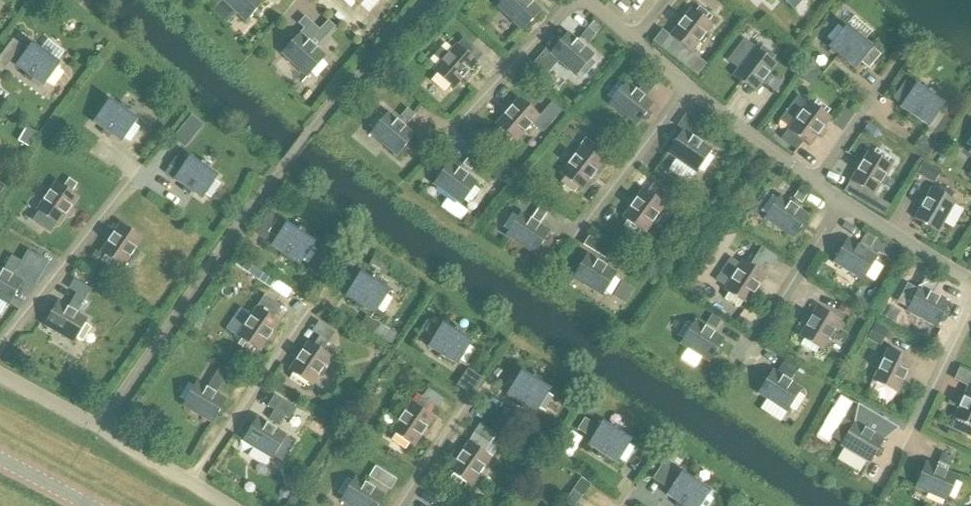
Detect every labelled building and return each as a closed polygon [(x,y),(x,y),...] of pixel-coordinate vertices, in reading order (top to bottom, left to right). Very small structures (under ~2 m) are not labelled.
[(264,2),(262,0),(222,0),(246,22),(252,15),(255,18),(261,12),(258,9),(264,2)] [(541,12),(529,0),(498,0),(501,3),(497,7),(522,31),(529,25),(532,28),(538,22),(535,19),(541,12)] [(782,4),(785,1),(794,10),(804,0),(777,0),(782,4)] [(669,36),(690,53),(712,25),(708,22),(712,17),(698,7),(695,12),(691,9),(682,19),(679,16),(674,23),(677,26),(669,36)] [(305,29),(300,34),(299,33),(293,40),(290,37),(284,44),(287,47),(281,54),(307,77),(311,73),(315,77),(327,65),(322,61),(325,57),(317,49),(337,27),(329,20),(321,30),(306,16),(299,23),(305,29)] [(594,22),(589,28),(597,35),(602,29),(594,22)] [(855,69),(862,62),(869,68),(881,55),(846,26),(843,30),(838,26),(827,39),(832,43),(828,46),(839,55),(836,58),(842,64),(845,61),(855,69)] [(597,35),(589,28),(582,35),(590,42),(597,35)] [(555,46),(549,53),(575,76),(579,72),(583,76),(595,63),(590,59),(593,55),(567,32),(560,39),(557,36),(551,43),(555,46)] [(464,37),(457,45),(455,44),(432,70),(436,74),(432,78),(444,90),(449,85),(452,88),(461,78),(464,81),(470,75),(467,72),(483,54),(464,37)] [(6,48),(15,55),(22,46),(13,39),(12,40),(6,48)] [(60,64),(32,43),(15,65),(26,73),(24,77),(31,82),(33,78),(44,86),(47,82),(52,86),(62,72),(57,68),(60,64)] [(747,87),(754,93),(776,65),(772,62),(776,57),(762,46),(758,51),(754,48),(733,76),(740,82),(737,85),(744,90),(747,87)] [(802,60),(792,53),(787,59),(797,67),(802,60)] [(546,76),(532,65),(528,70),(542,81),(546,76)] [(638,84),(649,93),(655,85),(644,76),(638,84)] [(775,77),(768,86),(777,92),(783,84),(775,77)] [(647,112),(653,105),(625,83),(622,87),(617,83),(606,96),(611,100),(608,104),(636,126),(642,119),(645,121),(651,115),(647,112)] [(929,127),(944,105),(915,85),(912,89),(907,85),(898,99),(903,103),(900,107),(911,114),(908,118),(916,123),(918,119),(929,127)] [(541,107),(547,99),(538,91),(531,99),(541,107)] [(515,142),(539,116),(518,98),(509,107),(506,105),(500,111),(504,114),(495,124),(499,127),(494,132),(507,143),(511,139),(515,142)] [(137,120),(109,100),(93,122),(104,130),(101,133),(108,138),(111,135),(121,142),(124,138),(129,142),(139,128),(134,124),(137,120)] [(788,130),(795,135),(789,144),(798,150),(804,142),(809,146),(817,136),(821,138),(826,131),(823,129),(831,118),(827,115),(830,110),(816,100),(813,105),(809,102),(788,130)] [(407,108),(401,116),(409,122),(415,115),(407,108)] [(407,142),(413,134),(386,112),(383,116),(378,112),(367,125),(372,129),(369,133),(396,155),(402,148),(405,151),(411,144),(407,142)] [(191,115),(172,138),(184,148),(203,125),(191,115)] [(702,124),(696,132),(704,138),(710,130),(702,124)] [(880,132),(868,124),(863,131),(875,139),(880,132)] [(38,134),(27,128),(18,142),(29,149),(38,134)] [(672,145),(667,153),(696,173),(699,169),(704,172),(714,158),(709,154),(711,150),(682,130),(677,138),(674,135),(669,143),(672,145)] [(603,163),(581,146),(560,174),(564,177),(560,182),(574,193),(577,188),(581,191),(589,180),(593,183),(598,176),(595,174),(603,163)] [(850,182),(858,186),(853,194),(862,200),(867,192),(873,196),(880,184),(885,187),(890,179),(885,176),(892,166),(887,163),(891,158),(876,149),(873,154),(868,151),(862,163),(858,161),(853,168),(857,170),(850,182)] [(468,156),(462,164),(471,170),(477,162),(468,156)] [(171,166),(179,171),(173,179),(184,187),(182,190),(189,195),(191,192),(202,199),(205,195),(210,199),(220,185),(215,181),(218,177),(189,157),(185,163),(177,157),(171,166)] [(437,176),(432,183),(460,204),(463,200),(468,204),(478,190),(473,186),(476,182),(448,161),(442,169),(439,166),(434,173),(437,176)] [(925,179),(931,167),(922,162),(916,174),(925,179)] [(496,163),(489,172),(503,184),(511,174),(496,163)] [(70,178),(64,187),(56,182),(36,211),(40,214),(37,219),(51,229),(54,223),(58,226),(66,215),(69,218),(74,211),(71,208),(78,197),(72,193),(79,184),(70,178)] [(738,194),(743,188),(737,184),(732,189),(738,194)] [(664,187),(656,199),(665,205),(672,211),(680,199),(664,187)] [(928,231),(936,236),(953,205),(949,203),(952,197),(937,189),(934,194),(930,192),(912,223),(920,227),(918,231),(926,235),(928,231)] [(644,234),(665,205),(656,199),(642,190),(635,200),(631,198),(626,205),(630,207),(622,218),(626,221),(623,226),(637,236),(640,231),(644,234)] [(799,190),(793,198),(801,204),(807,195),(799,190)] [(803,224),(808,216),(779,196),(776,200),(771,197),(762,211),(767,215),(764,219),(793,239),(798,231),(802,233),(807,226),(803,224)] [(539,206),(534,214),(543,219),(548,211),(539,206)] [(539,247),(543,249),(548,242),(544,239),(549,232),(520,212),(517,217),(512,213),(502,227),(508,231),(505,235),(534,254),(539,247)] [(315,243),(286,223),(271,246),(282,253),(279,257),(286,262),(289,258),(300,266),(303,261),(308,265),(317,251),(312,247),(315,243)] [(123,268),(143,239),(120,224),(113,235),(109,232),(104,240),(108,242),(100,253),(104,256),(101,261),(115,271),(119,265),(123,268)] [(861,241),(863,242),(870,247),(876,238),(866,232),(861,241)] [(742,235),(736,249),(750,255),(755,240),(742,235)] [(837,255),(833,262),(863,281),(865,277),(871,280),(880,265),(874,262),(877,258),(847,239),(842,247),(838,245),(834,252),(837,255)] [(35,258),(48,266),(54,256),(41,248),(35,258)] [(606,248),(601,256),(609,261),(614,253),(606,248)] [(577,270),(572,278),(602,296),(605,292),(610,295),(619,281),(614,278),(616,273),(586,255),(581,263),(578,260),(573,268),(577,270)] [(22,261),(13,256),(7,266),(16,272),(22,261)] [(615,264),(621,268),(625,260),(619,256),(615,264)] [(766,276),(743,261),(724,290),(728,293),(724,298),(739,308),(742,302),(747,305),(754,294),(757,296),(762,289),(758,287),(766,276)] [(30,266),(23,274),(36,286),(43,278),(30,266)] [(23,282),(0,269),(0,300),(9,306),(14,298),(18,300),(22,292),(18,290),(23,282)] [(390,291),(360,273),(345,296),(356,303),(354,306),(362,311),(364,307),(375,314),(378,310),(383,313),(392,299),(387,296),(390,291)] [(274,281),(263,274),(259,281),(270,288),(274,281)] [(945,312),(950,304),(919,287),(916,292),(911,289),(903,304),(908,307),(906,311),(937,328),(941,320),(945,322),(949,314),(945,312)] [(85,299),(76,294),(70,303),(80,308),(85,299)] [(85,324),(87,320),(57,302),(52,310),(49,308),(44,315),(48,317),(43,325),(74,343),(76,339),(82,342),(90,327),(85,324)] [(849,316),(853,309),(842,303),(838,310),(849,316)] [(880,316),(893,324),(900,312),(886,304),(880,316)] [(822,351),(840,321),(817,307),(810,319),(806,316),(802,324),(806,326),(799,338),(803,340),(800,345),(815,354),(818,349),(822,351)] [(279,323),(257,308),(237,337),(241,340),(237,345),(252,354),(255,349),(259,352),(267,341),(270,344),(275,336),(272,334),(279,323)] [(858,318),(865,322),(869,316),(861,312),(858,318)] [(712,315),(706,323),(715,329),(720,320),(712,315)] [(422,330),(434,337),(428,347),(439,354),(436,357),(444,362),(446,358),(457,365),(460,361),(465,364),(474,350),(469,346),(472,342),(442,324),(440,327),(428,320),(422,330)] [(719,348),(724,340),(694,321),(692,325),(686,322),(677,336),(682,340),(680,344),(709,363),(714,355),(718,357),(723,350),(719,348)] [(391,343),(397,333),(382,324),(376,333),(391,343)] [(867,338),(881,346),(888,331),(875,324),(867,338)] [(311,386),(331,357),(308,342),(301,353),(297,350),(292,357),(296,360),(289,371),(293,374),(289,379),(304,388),(307,383),(311,386)] [(912,362),(888,350),(872,381),(877,384),(874,389),(890,397),(892,391),(897,393),(903,381),(906,383),(910,375),(906,373),(912,362)] [(762,386),(757,393),(787,412),(789,408),(795,412),(804,397),(799,394),(801,390),(772,370),(767,378),(763,376),(758,383),(762,386)] [(550,390),(520,371),(506,394),(517,401),(515,405),(523,410),(525,406),(536,413),(539,409),(544,412),(553,397),(548,394),(550,390)] [(218,390),(224,380),(215,375),(210,385),(218,390)] [(221,408),(226,400),(196,382),(193,387),(188,383),(179,398),(184,401),(182,406),(212,424),(217,416),(221,418),(225,410),(221,408)] [(968,387),(962,399),(958,397),(955,405),(959,407),(953,419),(958,421),(955,427),(970,434),(970,388),(968,387)] [(433,418),(411,403),(391,432),(395,435),(391,440),(406,449),(409,444),(413,447),(421,436),(424,439),(429,432),(426,429),(433,418)] [(279,425),(285,415),(276,410),(270,419),(279,425)] [(247,433),(242,441),(272,459),(275,455),(280,458),(289,443),(284,440),(286,436),(256,418),(251,426),(248,423),(243,431),(247,433)] [(578,430),(588,436),(595,425),(585,419),(578,430)] [(632,441),(602,422),(587,445),(598,452),(596,456),(604,460),(606,457),(617,464),(620,460),(625,463),(634,448),(629,445),(632,441)] [(879,448),(884,441),(854,422),(851,427),(846,424),(837,438),(842,442),(840,446),(870,464),(875,456),(878,458),(883,451),(879,448)] [(471,487),(491,458),(468,442),(461,453),(457,451),(452,458),(456,460),(449,471),(453,474),(449,479),(463,489),(467,484),(471,487)] [(668,459),(679,466),(682,461),(672,454),(668,459)] [(938,464),(949,468),(953,459),(942,454),(938,464)] [(918,479),(914,488),(947,502),(949,497),(954,500),(961,484),(956,481),(958,477),(925,463),(922,471),(918,469),(914,478),(918,479)] [(664,484),(670,488),(680,474),(673,469),(664,484)] [(681,472),(680,474),(670,488),(666,495),(677,502),(675,505),(708,505),(713,499),(707,496),(710,492),(681,472)] [(384,496),(354,477),(352,482),(346,478),(337,493),(343,496),(340,500),(349,505),(383,505),(379,504),(384,496)]
